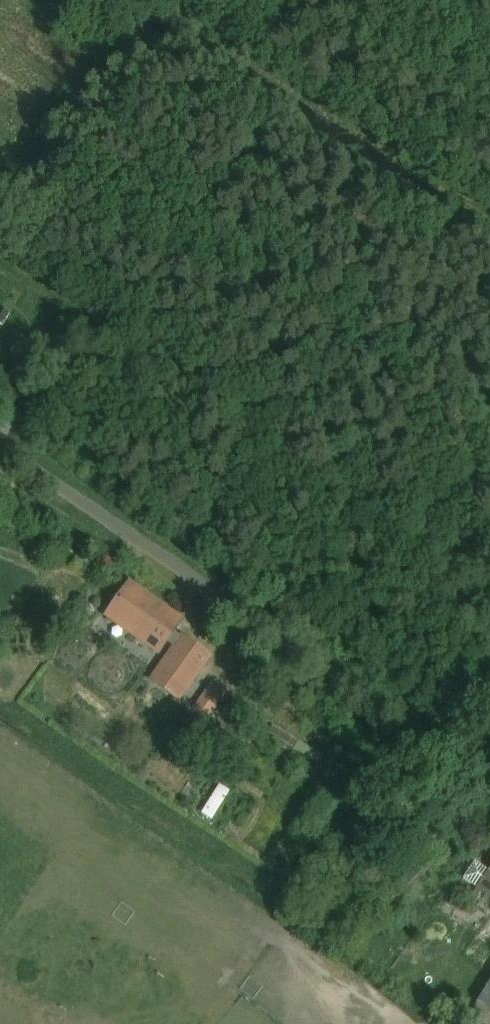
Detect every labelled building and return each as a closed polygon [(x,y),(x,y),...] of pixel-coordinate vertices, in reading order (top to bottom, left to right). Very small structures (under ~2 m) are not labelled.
[(182,636),(175,631),(183,620),(130,581),(105,616),(159,655),(169,643),(174,646),(150,680),(180,701),(212,656),(183,635),(182,636)] [(228,693),(213,682),(193,710),(208,721),(228,693)] [(205,812),(218,819),(237,789),(224,781),(205,812)] [(489,871),(476,862),(464,878),(478,888),(474,894),(478,897),(482,892),(489,898),(489,870),(489,871)] [(468,1016),(481,1023),(489,1023),(489,980),(468,1016)]
